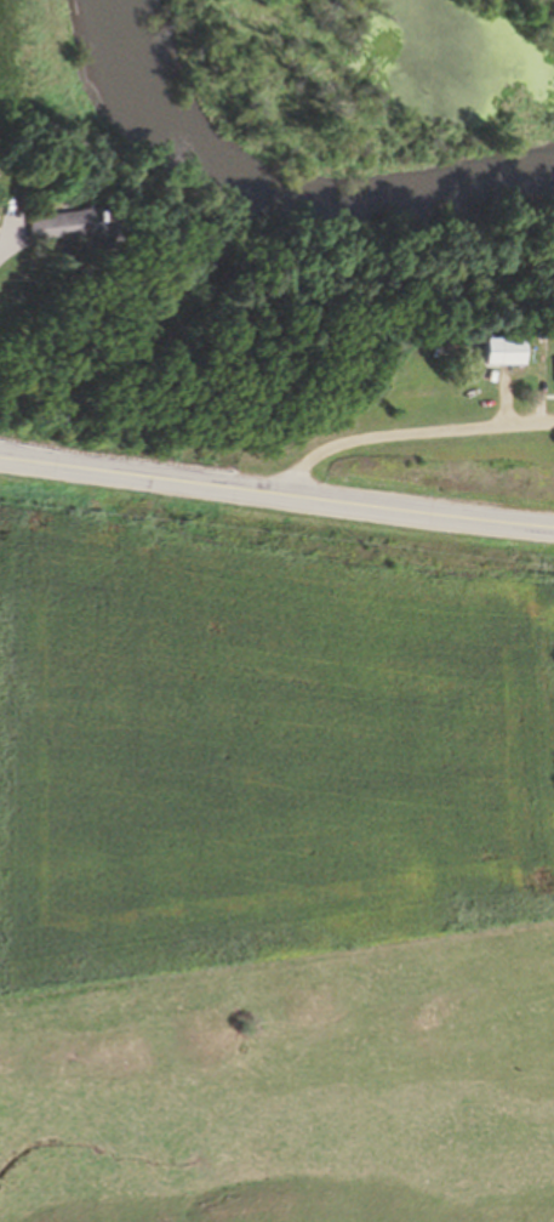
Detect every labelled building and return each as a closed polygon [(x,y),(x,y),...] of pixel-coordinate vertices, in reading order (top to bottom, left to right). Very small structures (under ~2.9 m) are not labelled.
[(12,217),(86,206),(92,249),(72,252),(69,238),(16,245),(12,217)] [(520,323),(520,340),(535,340),(535,323),(520,323)] [(509,339),(509,365),(467,365),(467,340),(509,339)] [(552,353),(552,363),(544,363),(544,396),(553,396),(553,353),(552,353)]
